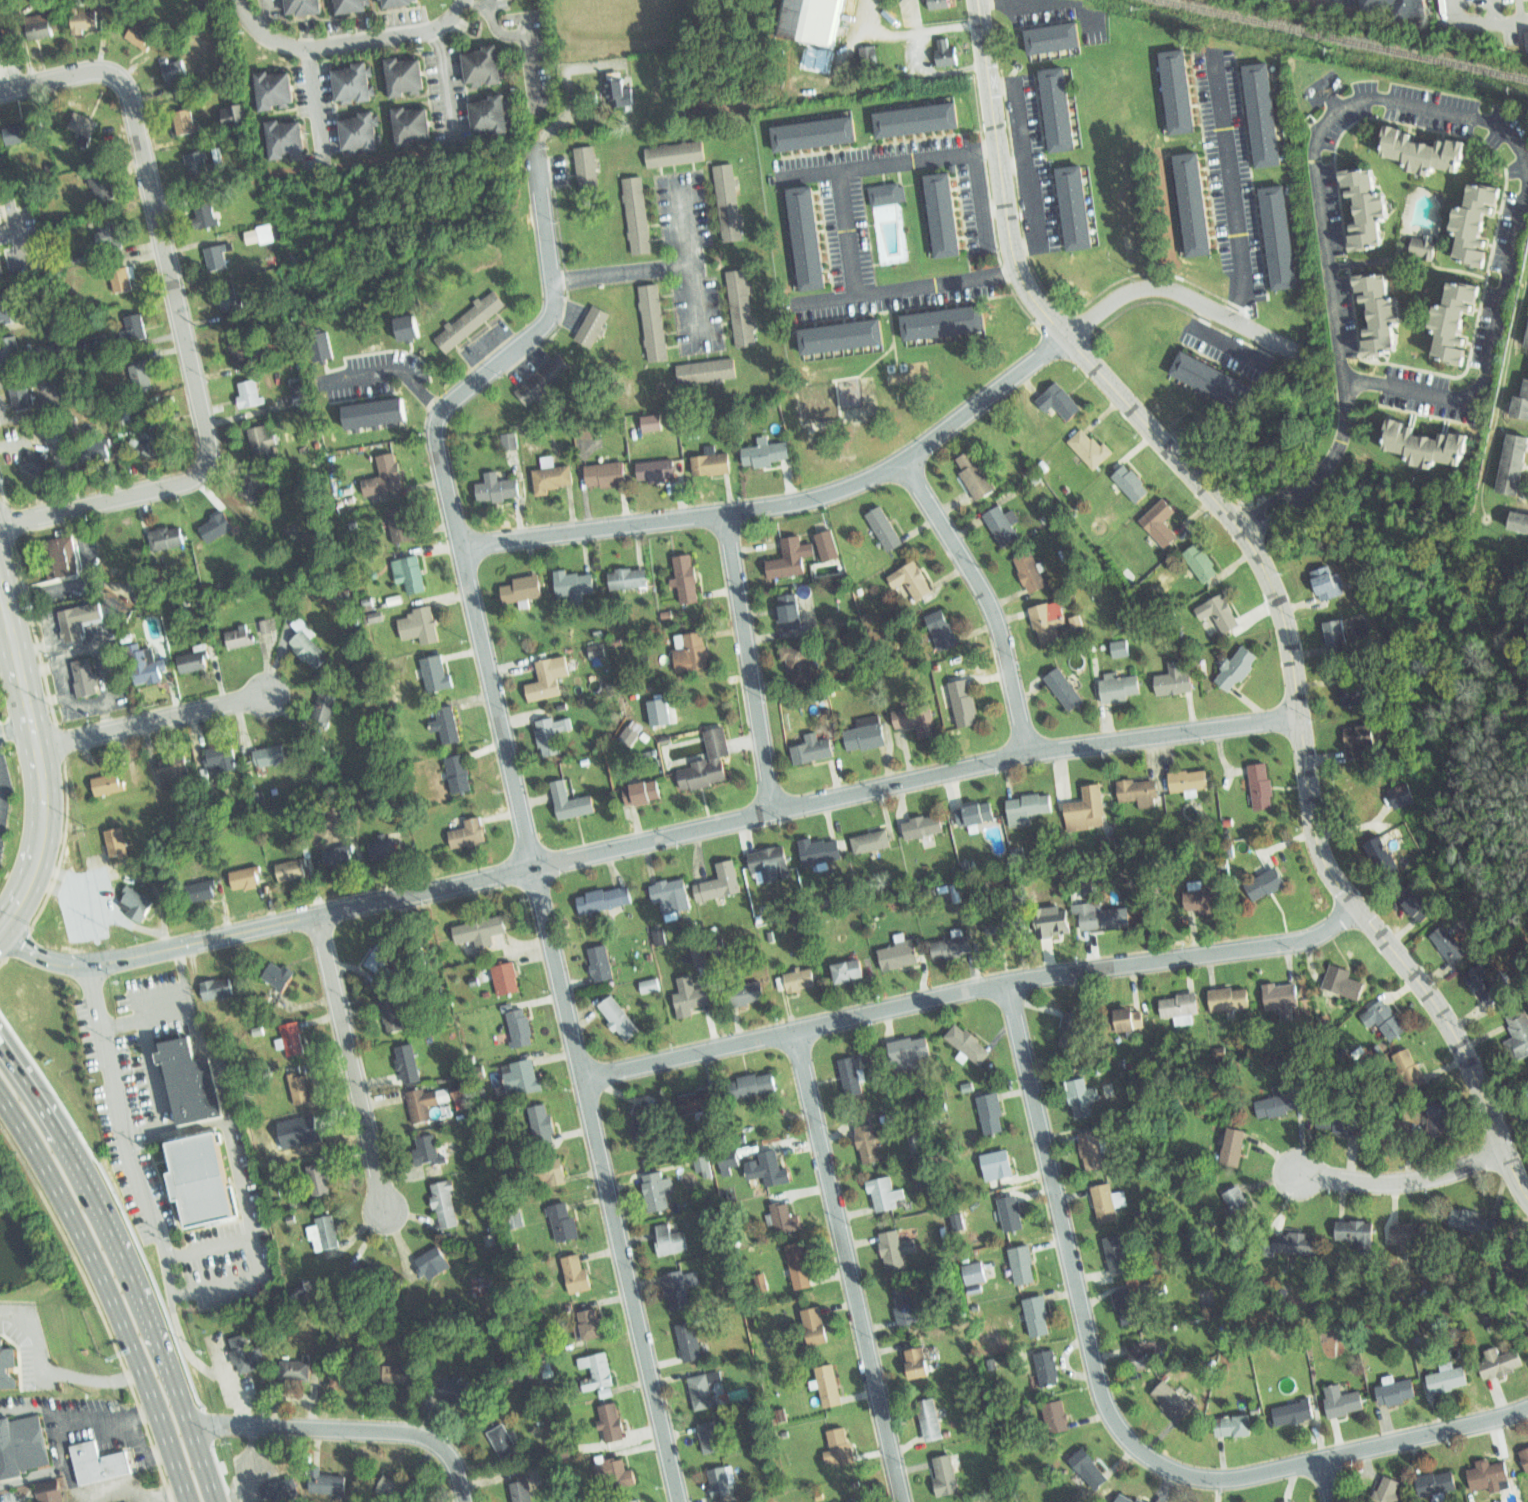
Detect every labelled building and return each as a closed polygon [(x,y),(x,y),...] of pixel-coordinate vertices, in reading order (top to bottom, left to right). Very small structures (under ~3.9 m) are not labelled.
[(286,22),(323,17),(320,0),(283,0),(286,22)] [(335,16),(373,11),(371,0),(333,0),(335,16)] [(384,10),(422,5),(421,0),(382,0),(384,10)] [(784,40),(836,50),(845,0),(791,0),(784,40)] [(929,11),(955,6),(954,0),(927,0),(929,11)] [(1393,6),(1395,18),(1427,13),(1425,0),(1360,0),(1361,10),(1393,6)] [(88,37),(88,28),(99,28),(99,13),(73,13),(73,37),(88,37)] [(27,39),(53,33),(49,14),(23,20),(27,39)] [(123,35),(143,52),(156,37),(135,20),(123,35)] [(1025,26),(1029,55),(1081,48),(1077,20),(1025,26)] [(8,55),(3,30),(0,31),(0,57),(8,55)] [(955,39),(936,41),(939,67),(958,65),(955,39)] [(1172,128),(1159,48),(1186,43),(1200,123),(1172,128)] [(459,50),(465,89),(503,84),(497,44),(459,50)] [(860,69),(877,69),(877,46),(860,46),(860,69)] [(382,54),(388,94),(426,89),(420,49),(382,54)] [(165,81),(191,75),(186,56),(160,62),(165,81)] [(333,63),(339,102),(376,97),(370,57),(333,63)] [(1258,163),(1242,65),(1271,61),(1286,159),(1258,163)] [(253,69),(259,109),(296,103),(290,64),(253,69)] [(1056,154),(1040,74),(1068,69),(1083,148),(1056,154)] [(611,78),(615,104),(638,100),(634,74),(611,78)] [(468,97),(474,137),(512,132),(506,92),(468,97)] [(879,111),(959,99),(963,127),(883,139),(879,111)] [(389,107),(395,147),(433,142),(427,102),(389,107)] [(247,122),(244,104),(222,107),(224,126),(247,122)] [(339,113),(345,153),(383,147),(377,107),(339,113)] [(66,125),(89,138),(99,121),(76,108),(66,125)] [(172,113),(178,138),(198,134),(191,108),(172,113)] [(263,120),(269,160),(306,154),(300,114),(263,120)] [(773,126),(853,114),(857,142),(777,154),(773,126)] [(8,144),(34,138),(30,119),(4,125),(8,144)] [(1470,141),(1464,171),(1435,165),(1433,173),(1407,168),(1408,163),(1379,157),(1385,124),(1413,130),(1411,139),(1437,144),(1439,135),(1470,141)] [(646,168),(705,160),(702,139),(643,147),(646,168)] [(578,145),(582,182),(602,180),(599,143),(578,145)] [(209,175),(203,149),(184,154),(190,180),(209,175)] [(1189,254),(1173,156),(1202,151),(1218,249),(1189,254)] [(752,235),(740,160),(715,164),(727,239),(752,235)] [(1343,168),(1374,164),(1378,193),(1386,191),(1390,218),(1384,219),(1389,248),(1356,253),(1351,225),(1361,224),(1357,198),(1348,199),(1343,168)] [(1072,252),(1057,172),(1084,167),(1100,247),(1072,252)] [(657,249),(645,174),(620,178),(631,253),(657,249)] [(113,198),(111,175),(88,178),(89,187),(94,186),(96,200),(113,198)] [(935,258),(926,178),(954,175),(963,255),(935,258)] [(1484,273),(1454,266),(1460,238),(1452,236),(1458,209),(1464,210),(1470,182),(1503,189),(1496,217),(1487,215),(1482,240),(1491,242),(1484,273)] [(877,184),(878,203),(904,201),(903,183),(877,184)] [(1272,290),(1257,192),(1285,187),(1301,285),(1272,290)] [(804,283),(791,192),(817,188),(831,279),(804,283)] [(219,224),(212,199),(193,203),(199,229),(219,224)] [(94,232),(96,248),(121,244),(117,218),(100,221),(102,231),(94,232)] [(274,239),(271,224),(244,230),(248,245),(274,239)] [(1413,236),(1410,253),(1436,258),(1440,241),(1413,236)] [(229,269),(223,243),(204,248),(210,274),(229,269)] [(135,288),(128,263),(109,267),(116,293),(135,288)] [(763,343),(751,268),(725,272),(737,347),(763,343)] [(1356,275),(1386,271),(1391,300),(1399,299),(1403,326),(1397,326),(1401,356),(1368,361),(1364,332),(1374,331),(1370,305),(1361,307),(1356,275)] [(1467,369),(1437,363),(1443,334),(1435,333),(1441,306),(1447,307),(1453,278),(1486,285),(1479,313),(1470,311),(1465,337),(1474,339),(1467,369)] [(675,358),(663,282),(637,287),(649,362),(675,358)] [(241,309),(234,283),(215,288),(222,314),(241,309)] [(449,352),(512,309),(497,288),(434,331),(449,352)] [(3,295),(0,296),(0,323),(10,320),(3,295)] [(904,316),(984,304),(989,332),(908,344),(904,316)] [(593,307),(577,340),(595,350),(611,316),(593,307)] [(148,339),(141,314),(122,318),(129,344),(148,339)] [(395,319),(399,341),(422,337),(417,314),(395,319)] [(801,331),(881,319),(886,347),(805,359),(801,331)] [(15,331),(0,335),(0,353),(2,362),(21,357),(15,331)] [(337,358),(332,332),(312,336),(317,362),(337,358)] [(253,365),(247,339),(228,344),(234,370),(253,365)] [(525,404),(570,365),(556,349),(511,388),(525,404)] [(1243,411),(1171,374),(1184,349),(1256,386),(1243,411)] [(678,385),(738,377),(735,356),(676,364),(678,385)] [(155,384),(148,358),(129,363),(135,389),(155,384)] [(1034,401),(1047,415),(1057,406),(1070,419),(1085,404),(1059,377),(1034,401)] [(1519,378),(1527,380),(1527,422),(1512,419),(1519,378)] [(34,406),(27,380),(8,385),(15,411),(34,406)] [(268,406),(266,396),(259,398),(255,381),(238,384),(240,397),(236,398),(239,412),(268,406)] [(345,402),(351,432),(410,421),(405,391),(345,402)] [(139,434),(151,411),(172,422),(155,456),(140,448),(145,440),(139,434)] [(643,432),(662,429),(660,413),(641,416),(643,432)] [(1470,440),(1463,469),(1434,463),(1433,471),(1406,464),(1407,459),(1379,452),(1386,420),(1414,426),(1412,435),(1437,441),(1439,432),(1470,440)] [(1069,437),(1094,467),(1116,450),(1106,437),(1101,441),(1086,423),(1069,437)] [(275,452),(269,426),(250,431),(256,456),(275,452)] [(501,433),(503,450),(518,448),(517,432),(501,433)] [(1509,432),(1496,490),(1519,495),(1527,456),(1527,437),(1509,432)] [(83,461),(109,455),(105,436),(79,441),(83,461)] [(743,447),(745,465),(754,463),(755,469),(774,466),(773,460),(789,458),(787,441),(743,447)] [(55,465),(32,451),(22,468),(45,482),(55,465)] [(995,486),(973,451),(955,463),(977,498),(995,486)] [(728,452),(695,456),(698,478),(731,474),(728,452)] [(675,455),(636,460),(638,481),(649,480),(650,485),(667,482),(666,477),(677,475),(675,455)] [(396,456),(405,488),(364,500),(360,484),(383,477),(379,461),(396,456)] [(628,462),(587,466),(589,488),(630,484),(628,462)] [(1112,480),(1138,505),(1154,489),(1128,464),(1112,480)] [(570,465),(531,470),(534,498),(550,496),(550,489),(573,487),(570,465)] [(256,502),(264,476),(245,470),(237,496),(256,502)] [(476,486),(479,503),(492,501),(493,507),(507,505),(506,499),(522,497),(520,480),(476,486)] [(1162,551),(1137,520),(1164,498),(1174,511),(1164,519),(1178,538),(1162,551)] [(415,535),(408,502),(387,507),(394,540),(415,535)] [(984,516),(1004,546),(1023,534),(1003,503),(984,516)] [(207,541),(233,525),(222,506),(195,522),(207,541)] [(904,544),(882,509),(863,521),(885,556),(904,544)] [(1512,512),(1527,515),(1527,533),(1509,530),(1512,512)] [(158,548),(184,543),(180,523),(154,529),(158,548)] [(802,547),(799,531),(779,535),(784,554),(766,558),(771,581),(806,573),(802,557),(816,554),(814,545),(802,547)] [(38,539),(48,582),(81,574),(71,532),(38,539)] [(815,536),(821,563),(842,558),(835,532),(815,536)] [(1185,555),(1205,585),(1224,573),(1204,542),(1185,555)] [(1013,561),(1028,593),(1049,584),(1034,551),(1013,561)] [(681,601),(698,598),(696,589),(701,588),(697,569),(691,571),(688,555),(671,558),(681,601)] [(938,588),(917,555),(887,575),(896,588),(908,580),(921,600),(938,588)] [(429,595),(422,556),(394,561),(397,577),(404,576),(408,599),(429,595)] [(647,562),(611,567),(614,589),(650,584),(647,562)] [(595,592),(556,597),(552,569),(568,567),(569,574),(593,571),(595,592)] [(1313,575),(1323,600),(1343,592),(1332,567),(1313,575)] [(535,574),(500,581),(504,603),(539,596),(535,574)] [(1244,623),(1219,592),(1197,609),(1207,622),(1213,618),(1227,636),(1244,623)] [(777,601),(781,628),(802,624),(798,598),(777,601)] [(432,601),(417,605),(420,613),(395,620),(401,642),(421,637),(423,648),(443,643),(432,601)] [(1041,647),(1033,608),(1061,603),(1064,619),(1057,620),(1062,643),(1041,647)] [(59,615),(66,643),(88,638),(85,626),(101,622),(98,606),(59,615)] [(384,620),(382,610),(365,614),(368,624),(384,620)] [(924,620),(940,652),(961,642),(944,610),(924,620)] [(259,620),(262,634),(272,632),(269,618),(259,620)] [(1327,621),(1331,648),(1352,645),(1348,618),(1327,621)] [(233,650),(259,644),(255,625),(229,630),(233,650)] [(287,646),(316,670),(329,655),(300,631),(287,646)] [(682,636),(690,671),(712,666),(704,631),(682,636)] [(1111,641),(1113,658),(1129,656),(1127,639),(1111,641)] [(591,658),(606,656),(603,643),(588,645),(591,658)] [(128,649),(136,688),(162,683),(159,668),(166,667),(164,659),(157,660),(154,644),(128,649)] [(1232,694),(1260,656),(1244,644),(1216,682),(1232,694)] [(784,653),(791,688),(813,684),(806,648),(784,653)] [(183,675),(209,670),(205,650),(179,656),(183,675)] [(557,678),(572,675),(568,654),(534,661),(538,681),(528,683),(531,702),(560,696),(557,678)] [(450,690),(441,655),(419,660),(428,695),(450,690)] [(72,663),(79,697),(101,692),(94,658),(72,663)] [(1158,698),(1194,694),(1191,671),(1184,671),(1183,662),(1168,664),(1170,674),(1155,676),(1158,698)] [(1045,680),(1068,708),(1085,694),(1063,666),(1045,680)] [(1106,703),(1142,697),(1139,675),(1103,680),(1106,703)] [(1340,704),(1368,700),(1364,676),(1336,680),(1340,704)] [(983,717),(970,678),(949,685),(962,724),(983,717)] [(646,701),(652,727),(673,722),(666,696),(646,701)] [(330,729),(340,704),(321,697),(311,721),(330,729)] [(890,712),(929,702),(937,736),(922,740),(918,726),(895,732),(890,712)] [(464,738),(455,703),(433,708),(442,743),(464,738)] [(1344,738),(1380,734),(1377,711),(1341,715),(1344,738)] [(561,751),(557,733),(574,730),(571,715),(536,722),(543,755),(561,751)] [(850,752),(886,745),(881,722),(846,730),(850,752)] [(618,737),(630,746),(641,733),(629,723),(618,737)] [(1347,758),(1362,756),(1360,746),(1374,744),(1372,724),(1343,727),(1347,758)] [(684,789),(681,772),(689,770),(688,765),(707,761),(708,767),(713,766),(705,733),(724,729),(729,754),(721,756),(727,780),(684,789)] [(799,767),(834,760),(830,738),(795,745),(799,767)] [(211,768),(237,763),(233,743),(207,749),(211,768)] [(259,768),(285,763),(281,743),(255,749),(259,768)] [(475,788),(466,753),(444,758),(453,793),(475,788)] [(163,785),(189,779),(185,760),(159,765),(163,785)] [(1274,806),(1271,765),(1249,767),(1252,808),(1274,806)] [(1177,794),(1213,790),(1210,767),(1174,772),(1177,794)] [(98,798),(124,792),(120,773),(94,778),(98,798)] [(1121,802),(1157,797),(1154,775),(1118,779),(1121,802)] [(598,813),(558,822),(549,782),(566,779),(570,798),(593,792),(598,813)] [(658,779),(623,785),(627,808),(662,802),(658,779)] [(1395,812),(1422,803),(1415,780),(1388,789),(1395,812)] [(1069,822),(1110,818),(1106,783),(1089,785),(1090,798),(1067,800),(1069,822)] [(1047,788),(1007,795),(1013,829),(1030,826),(1028,813),(1051,809),(1047,788)] [(959,826),(994,819),(990,797),(955,804),(959,826)] [(908,842),(943,835),(939,813),(904,820),(908,842)] [(453,848),(488,840),(483,815),(465,819),(467,826),(449,830),(453,848)] [(859,854),(894,847),(890,825),(854,832),(859,854)] [(129,857),(123,831),(104,836),(110,862),(129,857)] [(1402,867),(1379,832),(1361,844),(1383,879),(1402,867)] [(1100,838),(1102,851),(1116,849),(1114,836),(1100,838)] [(373,862),(399,857),(395,837),(369,843),(373,862)] [(810,866),(845,859),(841,837),(806,844),(810,866)] [(327,871),(353,865),(349,846),(323,851),(327,871)] [(757,872),(766,870),(770,885),(793,880),(786,846),(753,852),(757,872)] [(281,883),(307,878),(303,858),(277,864),(281,883)] [(708,904),(747,894),(738,860),(722,864),(725,877),(702,882),(708,904)] [(1257,902),(1288,884),(1276,864),(1245,883),(1257,902)] [(236,891),(262,886),(258,867),(232,872),(236,891)] [(654,901),(663,899),(666,914),(689,909),(682,875),(650,882),(654,901)] [(192,901),(218,896),(214,877),(188,882),(192,901)] [(126,880),(157,899),(143,921),(128,911),(132,905),(117,895),(126,880)] [(1396,895),(1417,924),(1436,910),(1414,881),(1396,895)] [(636,903),(631,882),(578,894),(583,915),(636,903)] [(1185,913),(1221,908),(1219,886),(1183,890),(1185,913)] [(988,935),(998,933),(1001,947),(1017,943),(1014,929),(1022,927),(1018,906),(983,913),(988,935)] [(1082,934),(1124,929),(1121,908),(1080,913),(1082,934)] [(1034,938),(1070,933),(1067,911),(1031,915),(1034,938)] [(511,935),(506,914),(453,926),(458,947),(511,935)] [(1431,939),(1454,967),(1471,952),(1448,924),(1431,939)] [(657,946),(667,943),(663,927),(652,930),(657,946)] [(938,960),(973,953),(969,931),(933,938),(938,960)] [(406,947),(384,935),(364,968),(386,981),(406,947)] [(616,975),(607,940),(585,946),(594,981),(616,975)] [(887,970),(922,963),(918,941),(882,948),(887,970)] [(690,945),(695,968),(709,964),(704,942),(690,945)] [(523,990),(514,955),(492,960),(501,995),(523,990)] [(271,958),(261,974),(287,990),(297,974),(271,958)] [(835,987),(870,980),(866,958),(830,965),(835,987)] [(1361,1001),(1322,988),(1331,961),(1348,967),(1344,976),(1367,984),(1361,1001)] [(1465,980),(1488,1008),(1505,993),(1482,965),(1465,980)] [(785,997),(820,989),(815,967),(780,974),(785,997)] [(202,982),(205,1001),(235,996),(232,977),(202,982)] [(660,989),(657,977),(639,981),(642,993),(660,989)] [(681,992),(673,994),(680,1018),(693,1015),(691,1008),(710,1003),(706,986),(696,988),(694,979),(679,982),(681,992)] [(732,1009),(767,1001),(762,979),(727,986),(732,1009)] [(1297,981),(1261,986),(1265,1008),(1301,1003),(1297,981)] [(1244,984),(1208,989),(1212,1012),(1247,1007),(1244,984)] [(642,1031),(613,992),(596,1004),(625,1044),(642,1031)] [(1197,992),(1161,997),(1164,1019),(1200,1014),(1197,992)] [(401,997),(382,1001),(388,1031),(407,1027),(401,997)] [(1406,1025),(1383,997),(1365,1011),(1388,1039),(1406,1025)] [(1525,1059),(1527,1057),(1527,1021),(1518,1002),(1500,1012),(1525,1059)] [(1142,1007),(1106,1012),(1109,1035),(1145,1029),(1142,1007)] [(537,1043),(528,1008),(506,1014),(515,1049),(537,1043)] [(1067,1008),(1052,1040),(1073,1050),(1088,1017),(1067,1008)] [(993,1054),(959,1024),(945,1041),(979,1071),(993,1054)] [(300,1025),(281,1028),(286,1059),(304,1056),(300,1025)] [(157,1044),(188,1037),(193,1061),(207,1058),(221,1117),(176,1127),(161,1063),(155,1064),(153,1054),(159,1052),(157,1044)] [(928,1037),(890,1046),(896,1072),(917,1067),(915,1058),(932,1054),(928,1037)] [(414,1043),(394,1049),(404,1085),(424,1079),(414,1043)] [(868,1089),(859,1054),(837,1059),(846,1094),(868,1089)] [(541,1091),(532,1056),(510,1061),(519,1096),(541,1091)] [(1423,1090),(1406,1058),(1386,1068),(1403,1100),(1423,1090)] [(742,1097),(777,1091),(773,1068),(738,1075),(742,1097)] [(309,1075),(290,1077),(294,1108),(313,1105),(309,1075)] [(456,1108),(471,1106),(468,1081),(453,1084),(456,1108)] [(1092,1118),(1090,1106),(1105,1103),(1101,1082),(1065,1089),(1071,1122),(1092,1118)] [(683,1113),(718,1106),(714,1083),(678,1090),(683,1113)] [(1294,1087),(1253,1099),(1259,1120),(1300,1109),(1294,1087)] [(425,1090),(407,1094),(415,1124),(433,1120),(425,1090)] [(1008,1128),(999,1093),(977,1098),(986,1133),(1008,1128)] [(651,1148),(666,1102),(646,1095),(631,1142),(651,1148)] [(1447,1139),(1455,1104),(1433,1099),(1425,1135),(1447,1139)] [(558,1138),(549,1103),(527,1109),(536,1144),(558,1138)] [(1361,1106),(1319,1104),(1318,1126),(1360,1129),(1361,1106)] [(324,1139),(318,1115),(280,1124),(286,1148),(324,1139)] [(886,1124),(891,1141),(881,1144),(885,1161),(863,1167),(854,1133),(886,1124)] [(1240,1169),(1247,1128),(1225,1124),(1218,1165),(1240,1169)] [(432,1132),(414,1136),(421,1166),(440,1162),(432,1132)] [(163,1143),(211,1133),(230,1219),(182,1229),(176,1200),(170,1201),(164,1173),(169,1172),(163,1143)] [(1107,1168),(1099,1133),(1077,1138),(1085,1174),(1107,1168)] [(258,1149),(270,1147),(267,1134),(256,1136),(258,1149)] [(774,1143),(780,1167),(788,1165),(792,1180),(765,1187),(761,1174),(751,1177),(746,1159),(759,1156),(757,1147),(774,1143)] [(569,1182),(560,1147),(538,1152),(547,1187),(569,1182)] [(976,1157),(984,1188),(1016,1180),(1008,1149),(976,1157)] [(732,1174),(730,1167),(740,1165),(737,1151),(719,1154),(723,1176),(732,1174)] [(703,1171),(703,1178),(711,1177),(709,1155),(694,1157),(695,1172),(703,1171)] [(326,1163),(307,1168),(315,1198),(333,1193),(326,1163)] [(669,1205),(667,1194),(674,1192),(668,1166),(637,1173),(646,1210),(669,1205)] [(908,1207),(904,1190),(894,1193),(889,1176),(867,1182),(876,1216),(908,1207)] [(1119,1217),(1110,1182),(1088,1187),(1097,1222),(1119,1217)] [(1259,1212),(1238,1183),(1220,1196),(1241,1225),(1259,1212)] [(450,1184),(430,1188),(437,1226),(458,1222),(450,1184)] [(1028,1231),(1019,1196),(997,1202),(1006,1237),(1028,1231)] [(581,1234),(572,1199),(550,1204),(559,1239),(581,1234)] [(1499,1214),(1453,1201),(1447,1222),(1493,1236),(1499,1214)] [(774,1208),(779,1232),(802,1228),(799,1215),(792,1216),(789,1205),(774,1208)] [(333,1216),(315,1221),(322,1251),(341,1246),(333,1216)] [(1372,1217),(1335,1216),(1334,1239),(1352,1239),(1352,1245),(1370,1246),(1371,1232),(1372,1217)] [(1428,1218),(1391,1219),(1391,1241),(1428,1241),(1428,1218)] [(685,1235),(668,1238),(665,1223),(652,1225),(658,1259),(688,1253),(685,1235)] [(1316,1230),(1274,1227),(1272,1249),(1314,1252),(1316,1230)] [(906,1266),(904,1256),(918,1253),(914,1236),(899,1240),(897,1232),(876,1238),(885,1272),(906,1266)] [(1134,1272),(1126,1237),(1104,1242),(1112,1277),(1134,1272)] [(817,1290),(805,1243),(785,1248),(797,1295),(817,1290)] [(1039,1281),(1030,1246),(1008,1251),(1017,1286),(1039,1281)] [(450,1266),(439,1249),(414,1266),(426,1283),(450,1266)] [(592,1286),(583,1251),(561,1257),(570,1292),(592,1286)] [(966,1285),(986,1281),(982,1261),(962,1264),(966,1285)] [(691,1304),(687,1287),(702,1283),(699,1271),(666,1278),(673,1308),(691,1304)] [(493,1277),(473,1277),(473,1295),(493,1294),(493,1277)] [(921,1322),(912,1287),(890,1292),(899,1327),(921,1322)] [(1145,1322),(1137,1287),(1115,1292),(1123,1327),(1145,1322)] [(1054,1333),(1045,1298),(1023,1303),(1032,1338),(1054,1333)] [(606,1338),(597,1303),(575,1308),(584,1343),(606,1338)] [(833,1343),(824,1308),(802,1313),(811,1348),(833,1343)] [(705,1357),(696,1322),(674,1327),(683,1362),(705,1357)] [(228,1334),(235,1365),(244,1373),(265,1368),(260,1346),(248,1349),(244,1330),(228,1334)] [(21,1390),(17,1348),(4,1349),(3,1334),(0,1334),(0,1392),(21,1390)] [(1133,1370),(1158,1365),(1155,1346),(1145,1348),(1144,1342),(1128,1345),(1133,1370)] [(935,1379),(927,1343),(904,1348),(912,1383),(935,1379)] [(1518,1350),(1504,1355),(1500,1345),(1485,1351),(1489,1361),(1485,1363),(1493,1383),(1526,1371),(1518,1350)] [(1064,1382),(1057,1347),(1035,1351),(1042,1386),(1064,1382)] [(616,1386),(606,1350),(585,1356),(590,1374),(573,1379),(578,1396),(616,1386)] [(310,1361),(281,1360),(280,1379),(309,1380),(310,1361)] [(366,1365),(330,1365),(330,1388),(366,1388),(366,1365)] [(422,1371),(386,1368),(384,1390),(420,1393),(422,1371)] [(847,1403),(838,1368),(816,1373),(825,1408),(847,1403)] [(1463,1368),(1428,1377),(1433,1399),(1468,1390),(1463,1368)] [(477,1387),(445,1371),(434,1391),(466,1407),(477,1387)] [(716,1409),(707,1374),(685,1380),(694,1415),(716,1409)] [(1409,1379),(1374,1388),(1380,1410),(1415,1401),(1409,1379)] [(1192,1405),(1165,1380),(1150,1397),(1177,1421),(1192,1405)] [(1320,1389),(1337,1385),(1340,1395),(1357,1391),(1363,1412),(1329,1422),(1320,1389)] [(1070,1432),(1061,1397),(1039,1402),(1048,1438),(1070,1432)] [(1310,1399),(1275,1407),(1280,1429),(1315,1422),(1310,1399)] [(628,1436),(619,1401),(597,1407),(606,1442),(628,1436)] [(950,1435),(939,1401),(917,1407),(928,1442),(950,1435)] [(3,1482),(58,1469),(44,1410),(0,1420),(0,1469),(3,1482)] [(1251,1415),(1215,1419),(1217,1441),(1253,1438),(1251,1415)] [(725,1453),(716,1418),(694,1423),(703,1458),(725,1453)] [(521,1452),(503,1421),(483,1432),(501,1463),(521,1452)] [(857,1461),(848,1426),(826,1431),(835,1466),(857,1461)] [(69,1449),(80,1490),(131,1475),(126,1456),(99,1463),(93,1442),(69,1449)] [(1518,1451),(1526,1472),(1527,1472),(1527,1447),(1518,1451)] [(1112,1473),(1084,1450),(1069,1468),(1097,1491),(1112,1473)] [(960,1493),(953,1458),(931,1462),(938,1497),(960,1493)] [(1504,1462),(1471,1469),(1476,1493),(1489,1490),(1490,1494),(1502,1492),(1500,1483),(1508,1482),(1504,1462)] [(620,1463),(595,1469),(601,1494),(640,1483),(636,1467),(622,1471),(620,1463)] [(729,1463),(707,1469),(715,1501),(723,1501),(738,1498),(729,1463)] [(313,1490),(349,1494),(351,1471),(315,1467),(313,1490)] [(1452,1468),(1417,1476),(1422,1498),(1458,1490),(1452,1468)] [(401,1501),(411,1501),(419,1486),(387,1469),(377,1489),(401,1501)] [(526,1472),(504,1478),(510,1501),(534,1501),(526,1472)] [(297,1495),(292,1473),(257,1482),(262,1501),(270,1501),(297,1495)] [(1404,1489),(1385,1478),(1372,1501),(1397,1501),(1404,1489)] [(59,1489),(62,1501),(38,1501),(37,1493),(59,1489)] [(1124,1491),(1118,1501),(1144,1501),(1124,1491)]
